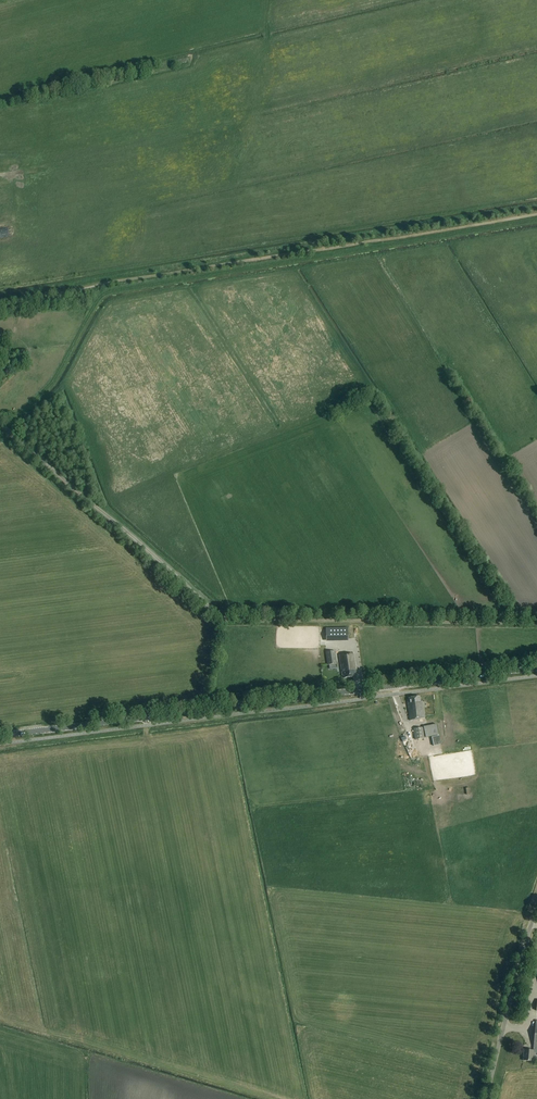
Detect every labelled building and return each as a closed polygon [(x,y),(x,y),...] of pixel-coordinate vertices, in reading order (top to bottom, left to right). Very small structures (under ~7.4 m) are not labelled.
[(348,628),(326,628),(326,642),(349,641),(348,628)] [(326,652),(328,665),(337,664),(335,651),(326,652)] [(345,679),(357,677),(353,654),(339,656),(343,676),(344,676),(345,679)] [(420,702),(419,697),(409,698),(409,700),(407,700),(410,721),(424,719),(422,702),(420,702)] [(437,724),(424,727),(426,738),(432,737),(433,741),(440,740),(437,724)] [(416,740),(424,739),(423,728),(414,729),(416,740)] [(534,1048),(534,1050),(523,1050),(523,1061),(533,1062),(534,1054),(536,1054),(536,1048),(534,1048)]
